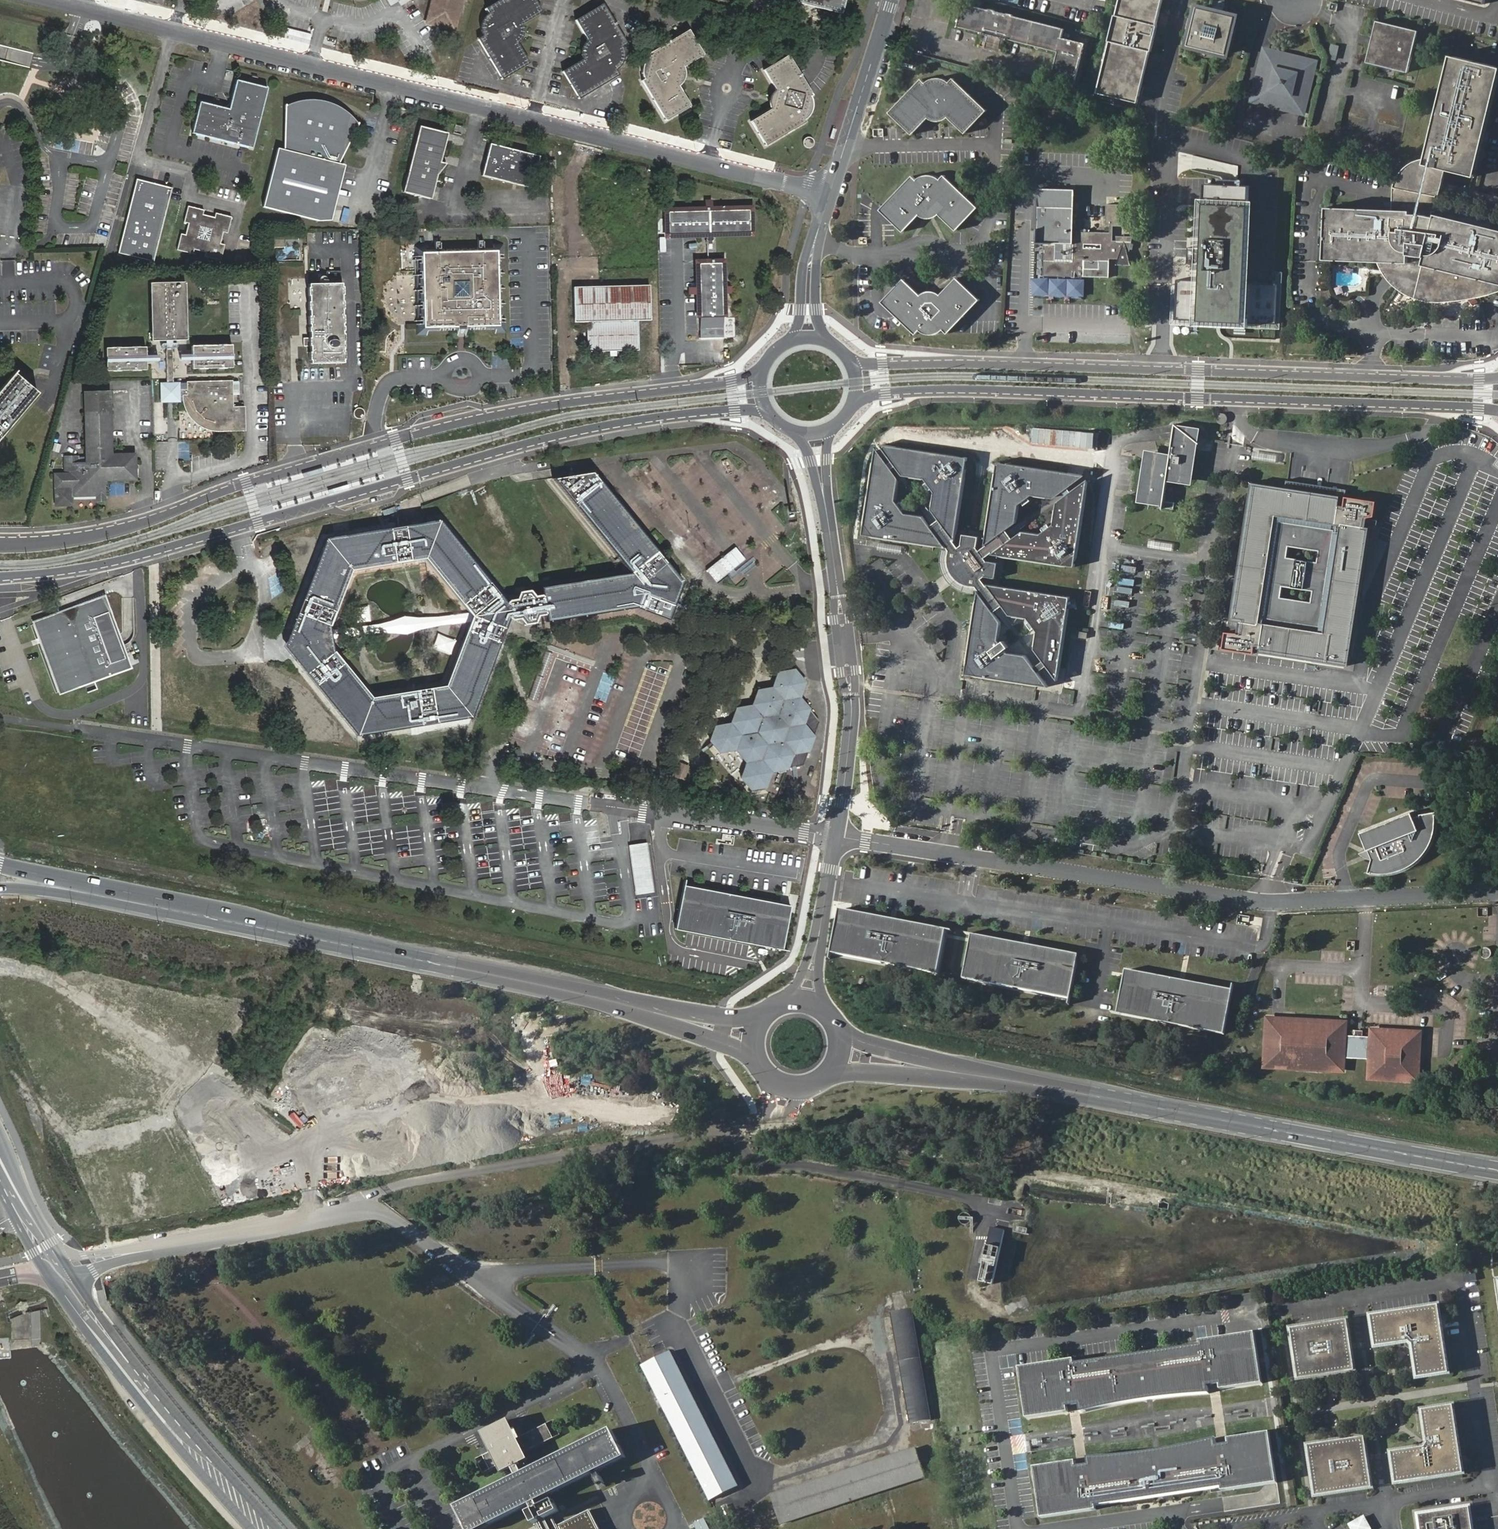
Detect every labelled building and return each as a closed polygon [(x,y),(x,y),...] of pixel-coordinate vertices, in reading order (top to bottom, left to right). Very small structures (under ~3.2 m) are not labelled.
[(430,21),(453,27),(460,0),(435,0),(430,21)] [(480,31),(480,32),(481,37),(477,39),(502,79),(529,61),(518,44),(522,40),(525,33),(525,28),(522,22),(543,10),(537,0),(499,0),(487,8),(489,11),(485,15),(482,20),(480,24),(480,31)] [(796,4),(842,15),(846,0),(797,0),(796,4)] [(1097,92),(1140,103),(1165,0),(1121,0),(1097,92)] [(984,32),(1008,39),(1058,53),(1052,76),(1075,82),(1087,37),(963,2),(957,25),(984,32)] [(1241,14),(1196,3),(1186,48),(1230,58),(1241,14)] [(580,49),(580,55),(580,57),(582,61),(563,73),(579,99),(618,74),(615,70),(618,68),(623,61),(624,57),(624,53),(623,46),(628,43),(604,4),(577,21),(588,38),(584,42),(581,47),(580,49)] [(1418,31),(1377,20),(1367,61),(1408,72),(1418,31)] [(642,68),(642,72),(642,75),(644,78),(641,79),(666,120),(691,105),(679,85),(681,83),(683,81),(685,77),(685,72),(684,66),(704,54),(687,27),(647,51),(649,54),(644,62),(642,68)] [(1005,51),(1008,39),(984,32),(981,44),(1005,51)] [(1316,61),(1261,48),(1248,103),(1302,116),(1316,61)] [(1436,214),(1446,170),(1475,177),(1497,84),(1497,67),(1451,55),(1426,158),(1420,160),(1411,164),(1405,169),(1401,173),(1397,180),(1395,186),(1394,186),(1393,209),(1327,209),(1327,261),(1389,262),(1402,269),(1399,272),(1399,275),(1400,280),(1401,282),(1426,299),(1435,300),(1444,300),(1464,298),(1484,294),(1494,292),(1497,290),(1497,230),(1436,214)] [(770,98),(769,102),(769,105),(769,108),(771,111),(751,122),(766,146),(807,121),(805,119),(809,114),(810,110),(811,104),(811,98),(810,96),(813,94),(790,56),(764,70),(776,91),(773,93),(771,96),(770,98)] [(922,78),(890,111),(913,133),(928,117),(930,119),(933,120),(938,121),(940,121),(943,121),(947,119),(949,117),(950,116),(966,130),(988,107),(954,75),(950,80),(946,78),(944,77),(938,76),(936,76),(934,77),(929,79),(927,80),(925,82),(922,78)] [(222,109),(200,103),(192,132),(253,147),(266,87),(237,80),(231,104),(222,109)] [(287,105),(284,150),(278,148),(263,207),(330,224),(345,165),(339,163),(361,123),(351,114),(338,106),(324,101),(311,100),(297,102),(287,105)] [(405,110),(403,110),(402,109),(399,110),(397,111),(396,112),(395,113),(394,115),(394,117),(395,120),(396,121),(399,123),(401,123),(403,123),(404,122),(405,122),(407,119),(408,116),(408,113),(406,112),(405,110)] [(443,164),(450,134),(421,127),(405,192),(434,200),(440,176),(448,165),(443,164)] [(803,142),(803,144),(803,145),(804,147),(806,149),(808,149),(809,149),(812,148),(813,145),(813,143),(813,142),(811,140),(811,139),(809,138),(807,138),(806,139),(805,139),(803,142)] [(539,156),(490,145),(483,175),(532,187),(539,156)] [(557,159),(549,159),(551,185),(558,185),(557,159)] [(912,176),(880,209),(904,231),(919,215),(922,217),(927,219),(930,219),(932,219),(934,218),(936,217),(939,215),(940,214),(956,229),(978,207),(944,174),(940,178),(937,176),(935,175),(930,174),(925,174),(920,175),(918,177),(916,178),(915,179),(912,176)] [(172,188),(137,179),(118,252),(153,262),(172,188)] [(1257,184),(1204,182),(1198,326),(1252,328),(1257,184)] [(1039,188),(1038,241),(1049,242),(1048,245),(1045,245),(1044,276),(1110,276),(1110,259),(1118,259),(1117,264),(1131,265),(1131,258),(1131,250),(1131,246),(1133,236),(1117,236),(1117,240),(1114,240),(1114,226),(1122,226),(1122,216),(1126,216),(1126,205),(1107,204),(1107,226),(1110,226),(1110,233),(1078,232),(1078,235),(1074,235),(1075,190),(1039,188)] [(189,205),(178,250),(221,261),(232,216),(189,205)] [(669,211),(669,234),(750,232),(749,209),(669,211)] [(750,232),(669,234),(669,239),(706,238),(715,238),(756,237),(755,232),(755,209),(749,209),(750,232)] [(715,238),(706,238),(706,263),(715,263),(715,238)] [(439,252),(433,253),(422,253),(422,247),(413,247),(413,258),(418,258),(420,324),(414,324),(415,335),(425,335),(425,330),(494,327),(494,333),(506,332),(505,321),(499,321),(497,255),(504,255),(503,244),(492,245),(493,250),(482,251),(476,251),(439,252)] [(37,252),(37,259),(53,260),(53,253),(37,252)] [(715,263),(706,263),(698,264),(700,335),(724,334),(724,316),(722,263),(715,263)] [(307,339),(308,347),(309,347),(310,354),(308,354),(308,360),(310,360),(310,364),(342,362),(342,358),(343,358),(343,353),(341,353),(341,349),(343,349),(343,345),(341,346),(341,341),(343,341),(343,334),(341,334),(341,330),(342,330),(342,326),(341,326),(340,321),(342,321),(342,316),(340,316),(340,309),(342,309),(342,302),(340,302),(340,296),(342,296),(342,288),(340,288),(340,285),(331,285),(331,278),(327,278),(327,285),(308,286),(308,289),(306,289),(307,297),(308,297),(309,303),(307,303),(307,310),(309,309),(309,315),(307,316),(307,322),(309,322),(309,326),(307,326),(307,331),(309,330),(309,339),(307,339)] [(882,302),(916,334),(920,329),(921,330),(924,331),(927,332),(929,333),(931,333),(934,333),(936,333),(939,332),(941,331),(943,330),(944,329),(948,333),(979,300),(956,278),(940,294),(938,292),(935,291),(933,290),(930,289),(928,290),(925,290),(922,292),(920,293),(905,278),(882,302)] [(167,341),(173,341),(188,341),(186,282),(150,284),(152,342),(167,341)] [(574,287),(575,320),(586,320),(587,344),(594,351),(631,350),(638,343),(638,319),(650,319),(649,285),(574,287)] [(193,347),(193,369),(232,368),(231,346),(193,347)] [(107,349),(107,371),(148,370),(147,347),(107,349)] [(38,390),(14,371),(0,389),(0,439),(38,390)] [(186,390),(186,395),(186,398),(191,398),(192,400),(193,403),(193,406),(195,409),(198,415),(200,417),(203,420),(205,421),(210,424),(208,429),(212,430),(214,430),(221,431),(233,430),(233,415),(240,415),(239,379),(186,380),(186,390)] [(178,385),(173,385),(168,385),(161,385),(161,401),(179,400),(179,395),(179,389),(178,385)] [(96,492),(105,492),(105,481),(136,480),(136,468),(136,453),(110,453),(109,390),(85,391),(87,460),(76,460),(76,457),(62,457),(62,468),(52,468),(53,506),(73,506),(73,497),(96,496),(96,492)] [(356,412),(355,415),(356,417),(356,418),(357,418),(358,419),(361,419),(363,419),(364,418),(365,416),(365,415),(365,413),(364,412),(363,410),(362,410),(360,409),(359,410),(357,410),(356,412)] [(1225,415),(1224,414),(1223,414),(1222,413),(1221,414),(1219,415),(1217,416),(1216,419),(1216,422),(1218,424),(1220,425),(1222,425),(1223,425),(1224,425),(1225,424),(1227,422),(1227,419),(1227,418),(1227,417),(1225,415)] [(1149,493),(1149,500),(1163,502),(1167,475),(1173,475),(1180,474),(1182,473),(1185,472),(1189,469),(1191,467),(1193,463),(1194,459),(1197,434),(1197,432),(1196,430),(1194,427),(1190,426),(1178,425),(1175,423),(1170,453),(1165,453),(1158,454),(1152,457),(1147,461),(1145,464),(1143,470),(1140,492),(1149,493)] [(1039,673),(1035,668),(1026,657),(1007,654),(1005,652),(1008,649),(1003,643),(1000,645),(998,643),(1002,623),(994,613),(1002,607),(1010,618),(1027,621),(1029,624),(1025,627),(1030,633),(1034,630),(1036,634),(1034,651),(1042,662),(1047,667),(1059,684),(1070,609),(1070,606),(1069,602),(1066,598),(1061,596),(988,586),(983,580),(987,578),(997,579),(1000,562),(988,561),(986,558),(989,556),(1066,565),(1070,565),(1074,562),(1076,560),(1077,556),(1088,483),(1074,493),(1069,497),(1054,508),(1052,523),(1049,525),(1047,523),(1040,527),(1042,530),(1036,534),(1020,532),(1012,538),(1006,530),(1016,522),(1019,504),(1022,502),(1025,505),(1030,501),(1028,497),(1030,496),(1049,499),(1062,489),(1068,485),(1082,474),(1006,463),(1001,465),(999,466),(997,469),(995,473),(984,546),(981,549),(978,546),(980,536),(963,533),(962,544),(958,546),(955,541),(967,468),(966,464),(964,460),(962,458),(958,456),(883,445),(893,459),(897,464),(907,478),(923,480),(925,483),(923,486),(928,492),(931,490),(934,494),(931,511),(939,521),(930,527),(922,516),(904,513),(902,511),(905,509),(900,503),(898,505),(895,503),(899,483),(888,470),(884,465),(874,453),(863,527),(863,528),(864,533),(867,535),(871,537),(947,549),(949,552),(948,558),(948,564),(950,569),(954,577),(960,583),(964,585),(971,588),(976,588),(978,592),(966,663),(966,666),(968,670),(972,675),(974,676),(1049,687),(1039,673)] [(893,459),(884,465),(888,470),(897,464),(893,459)] [(526,594),(516,596),(513,602),(504,603),(503,604),(436,522),(322,542),(288,632),(295,634),(300,642),(301,651),(297,660),(292,663),(354,739),(469,719),(505,618),(508,619),(515,618),(521,623),(531,622),(534,615),(541,614),(542,620),(622,606),(664,622),(678,585),(589,474),(549,481),(626,577),(537,592),(538,599),(532,600),(526,594)] [(1245,619),(1244,629),(1229,629),(1226,644),(1257,648),(1258,644),(1263,644),(1262,649),(1352,663),(1372,526),(1368,526),(1370,516),(1376,515),(1378,500),(1348,496),(1346,504),(1287,496),(1288,487),(1253,481),(1233,618),(1245,619)] [(1069,497),(1074,493),(1068,485),(1062,489),(1069,497)] [(107,501),(105,492),(96,492),(96,496),(98,501),(102,501),(107,501)] [(107,595),(32,622),(60,695),(132,669),(107,595)] [(1042,662),(1035,668),(1039,673),(1047,667),(1042,662)] [(800,738),(810,709),(800,699),(805,682),(793,670),(777,672),(772,688),(758,690),(753,706),(737,708),(732,723),(716,726),(711,739),(724,752),(740,751),(750,761),(746,776),(756,788),(774,785),(779,768),(805,765),(810,749),(800,738)] [(819,719),(810,709),(800,738),(810,749),(819,719)] [(1358,832),(1365,850),(1367,849),(1369,855),(1370,858),(1369,861),(1366,872),(1370,873),(1370,871),(1376,872),(1380,873),(1389,872),(1398,870),(1403,868),(1412,862),(1416,858),(1422,852),(1428,842),(1432,834),(1433,826),(1433,820),(1433,814),(1434,814),(1434,810),(1417,813),(1417,815),(1411,817),(1409,811),(1358,832)] [(634,895),(653,893),(645,842),(627,845),(634,895)] [(1367,849),(1365,850),(1362,851),(1357,853),(1362,858),(1367,860),(1369,861),(1370,858),(1369,855),(1367,849)] [(734,893),(686,884),(677,928),(728,938),(728,934),(735,936),(734,939),(785,949),(793,905),(745,895),(745,900),(733,898),(734,893)] [(890,918),(842,909),(833,953),(884,963),(884,960),(891,961),(890,965),(940,975),(949,930),(901,921),(900,926),(889,923),(890,918)] [(1022,945),(974,935),(965,980),(1015,990),(1016,986),(1023,987),(1022,991),(1072,1001),(1081,956),(1033,947),(1032,952),(1021,950),(1022,945)] [(1478,953),(1478,955),(1478,956),(1479,958),(1481,960),(1483,960),(1485,960),(1486,960),(1488,959),(1490,956),(1490,953),(1490,952),(1490,951),(1489,950),(1488,949),(1485,948),(1481,948),(1479,950),(1478,952),(1478,953)] [(1175,981),(1128,971),(1119,1016),(1169,1026),(1170,1022),(1176,1023),(1176,1027),(1226,1037),(1235,993),(1187,983),(1186,988),(1174,986),(1175,981)] [(1362,1041),(1353,1041),(1342,1040),(1343,1025),(1270,1021),(1267,1066),(1341,1069),(1342,1054),(1371,1055),(1371,1078),(1416,1081),(1418,1034),(1372,1032),(1372,1041),(1362,1041)] [(1354,1032),(1353,1041),(1362,1041),(1362,1032),(1354,1032)] [(1440,1305),(1372,1315),(1377,1346),(1407,1342),(1407,1345),(1409,1346),(1411,1347),(1414,1347),(1418,1377),(1449,1373),(1440,1305)] [(932,1420),(912,1308),(890,1312),(910,1424),(932,1420)] [(1356,1370),(1348,1319),(1291,1327),(1299,1378),(1327,1374),(1356,1370)] [(1075,1362),(1074,1357),(1019,1365),(1027,1417),(1068,1411),(1068,1406),(1080,1404),(1081,1412),(1111,1406),(1144,1401),(1190,1395),(1201,1394),(1209,1393),(1208,1385),(1220,1384),(1221,1389),(1262,1383),(1255,1331),(1200,1339),(1200,1344),(1075,1362)] [(741,1487),(673,1349),(643,1364),(711,1502),(741,1487)] [(1421,1447),(1391,1451),(1396,1484),(1464,1474),(1455,1406),(1423,1410),(1427,1440),(1424,1440),(1423,1442),(1420,1444),(1421,1447)] [(530,1459),(526,1451),(561,1434),(555,1420),(518,1437),(509,1418),(483,1431),(492,1451),(478,1458),(484,1471),(499,1464),(503,1472),(530,1459)] [(627,1455),(613,1426),(456,1505),(468,1528),(478,1528),(627,1455)] [(1076,1460),(1034,1466),(1042,1518),(1096,1510),(1096,1506),(1219,1488),(1221,1488),(1222,1492),(1269,1485),(1277,1484),(1269,1432),(1228,1438),(1228,1443),(1217,1445),(1215,1438),(1206,1440),(1165,1447),(1126,1452),(1094,1456),(1087,1456),(1088,1464),(1077,1465),(1076,1460)] [(1375,1488),(1367,1437),(1336,1441),(1310,1445),(1318,1497),(1375,1488)] [(781,1525),(925,1478),(915,1448),(771,1495),(781,1525)] [(1419,1514),(1422,1528),(1473,1528),(1470,1507),(1419,1514)] [(591,1510),(552,1528),(601,1528),(591,1510)] [(1364,1516),(1347,1524),(1349,1528),(1370,1528),(1364,1516)] [(706,1517),(694,1523),(694,1524),(697,1528),(712,1528),(706,1517)]
